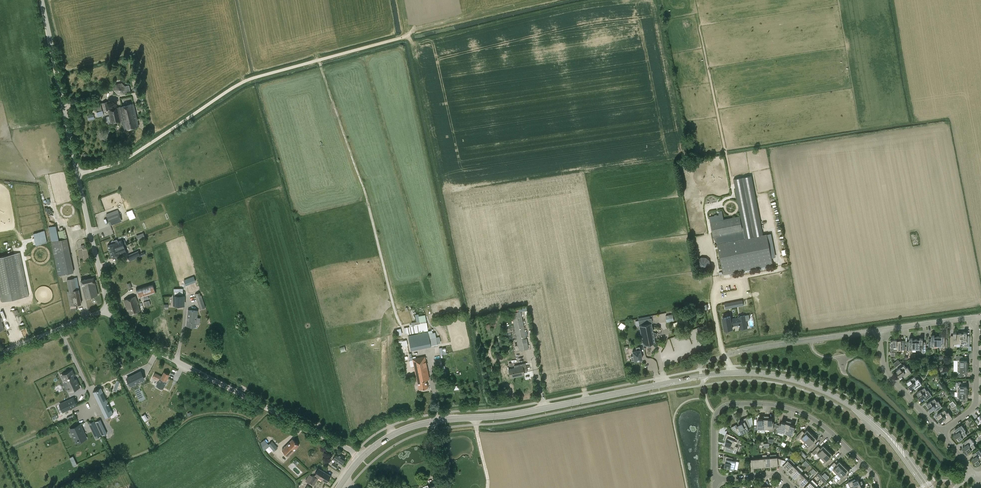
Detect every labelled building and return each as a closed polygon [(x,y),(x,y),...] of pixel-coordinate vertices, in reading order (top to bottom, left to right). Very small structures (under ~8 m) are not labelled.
[(124,93),(131,92),(129,85),(125,86),(122,83),(116,84),(114,90),(118,95),(124,93)] [(134,103),(109,109),(108,109),(109,116),(106,116),(108,124),(122,121),(124,129),(139,126),(134,103)] [(98,116),(103,115),(101,104),(95,105),(98,116)] [(767,234),(763,235),(752,176),(734,179),(745,238),(718,244),(724,274),(773,265),(767,234)] [(121,219),(119,213),(108,217),(110,224),(121,219)] [(713,237),(743,231),(740,216),(720,220),(719,215),(709,217),(713,237)] [(44,231),(34,234),(36,245),(47,243),(44,231)] [(57,240),(51,241),(58,275),(64,274),(74,272),(67,238),(61,239),(57,240)] [(124,246),(122,240),(117,242),(116,239),(111,241),(112,243),(107,245),(110,251),(124,246)] [(110,251),(112,257),(117,255),(118,258),(123,256),(122,253),(126,251),(124,246),(110,251)] [(2,301),(29,296),(20,252),(0,256),(0,292),(2,301)] [(139,252),(128,256),(130,260),(140,256),(139,252)] [(697,259),(700,267),(709,264),(706,255),(697,259)] [(82,285),(83,289),(85,298),(97,295),(95,283),(95,282),(94,277),(81,280),(82,285)] [(76,289),(74,278),(67,279),(69,291),(67,291),(70,306),(82,304),(79,289),(76,289)] [(139,298),(156,293),(152,283),(136,288),(139,298)] [(205,307),(202,294),(196,296),(200,309),(205,307)] [(173,306),(185,305),(185,295),(173,295),(173,306)] [(124,300),(129,315),(141,311),(136,296),(124,300)] [(188,310),(186,326),(196,327),(198,310),(188,310)] [(520,350),(528,348),(520,311),(512,313),(520,350)] [(676,311),(650,316),(650,318),(651,323),(651,325),(667,322),(666,315),(673,314),(674,321),(677,320),(676,311)] [(673,314),(666,315),(667,322),(674,321),(673,314)] [(730,316),(722,318),(725,330),(733,328),(732,326),(739,324),(739,325),(740,325),(740,328),(740,329),(746,328),(744,321),(746,320),(750,320),(749,314),(745,315),(740,316),(738,316),(738,317),(732,319),(731,319),(731,317),(730,316)] [(650,318),(635,321),(636,326),(639,325),(643,345),(646,344),(647,345),(648,346),(650,346),(652,344),(652,343),(655,343),(654,338),(655,337),(657,335),(656,333),(654,332),(653,332),(651,325),(651,323),(650,318)] [(416,332),(415,325),(406,327),(404,328),(405,332),(407,331),(408,334),(416,332)] [(956,343),(960,343),(960,333),(957,333),(957,332),(953,332),(953,336),(951,336),(951,337),(950,337),(950,347),(953,347),(953,343),(956,343)] [(960,346),(968,346),(970,346),(970,337),(967,337),(967,332),(963,332),(963,333),(960,333),(960,346)] [(934,346),(938,346),(938,336),(935,336),(935,335),(931,335),(931,340),(928,340),(928,347),(931,347),(931,346),(934,346)] [(938,336),(938,346),(941,346),(944,346),(944,347),(948,347),(948,340),(945,340),(945,335),(941,335),(941,336),(938,336)] [(912,349),(916,349),(916,339),(912,339),(912,338),(909,338),(909,343),(906,343),(906,350),(909,350),(909,349),(912,349)] [(919,339),(916,339),(916,349),(919,349),(922,349),(922,352),(923,353),(925,353),(925,352),(926,343),(923,343),(923,338),(919,338),(919,339)] [(897,356),(897,350),(905,350),(905,346),(901,346),(901,340),(897,340),(897,339),(894,339),(893,339),(893,340),(892,340),(891,340),(891,341),(890,342),(890,343),(890,352),(890,354),(891,356),(897,356)] [(639,358),(642,358),(639,347),(636,347),(637,350),(633,351),(633,356),(631,357),(632,361),(634,360),(634,361),(635,361),(636,361),(637,361),(638,360),(639,360),(639,358)] [(426,380),(429,379),(424,356),(412,358),(413,360),(413,361),(417,381),(419,389),(428,387),(426,380)] [(957,366),(968,366),(968,362),(967,362),(967,357),(962,357),(962,356),(955,356),(955,360),(957,360),(957,366)] [(514,366),(515,368),(509,369),(511,378),(524,375),(524,373),(527,372),(525,363),(514,366)] [(903,374),(905,377),(911,372),(907,367),(906,368),(904,364),(903,365),(901,363),(896,366),(897,369),(896,370),(899,373),(898,374),(900,376),(903,374)] [(968,366),(957,366),(957,372),(956,372),(956,377),(964,377),(964,375),(967,375),(967,370),(968,370),(968,366)] [(176,376),(178,370),(173,367),(170,373),(176,376)] [(64,380),(65,381),(67,380),(71,388),(68,389),(69,391),(72,390),(77,388),(79,386),(76,379),(75,379),(74,376),(72,371),(70,371),(70,372),(65,374),(62,375),(63,376),(64,380)] [(144,379),(140,371),(127,378),(130,385),(144,379)] [(159,381),(158,383),(164,386),(169,374),(164,372),(162,376),(155,373),(153,377),(159,381)] [(913,386),(915,389),(922,384),(918,378),(917,379),(914,376),(907,381),(909,385),(908,385),(910,388),(913,386)] [(961,382),(956,382),(956,386),(957,386),(957,392),(968,392),(968,388),(967,388),(967,383),(961,383),(961,382)] [(141,387),(135,389),(139,401),(145,400),(141,387)] [(923,397),(925,400),(932,395),(928,390),(927,390),(924,387),(921,390),(917,392),(919,396),(918,397),(920,399),(923,397)] [(101,404),(107,401),(101,388),(94,391),(98,401),(99,401),(101,404)] [(968,392),(957,392),(957,398),(960,398),(960,400),(967,400),(967,396),(968,396),(968,392)] [(63,411),(77,405),(73,398),(60,404),(60,405),(60,404),(63,411)] [(933,408),(935,411),(942,406),(938,401),(937,402),(935,398),(927,404),(929,407),(928,408),(930,410),(933,408)] [(101,404),(100,404),(106,417),(113,414),(107,401),(101,404)] [(943,419),(945,422),(952,417),(948,412),(947,413),(945,409),(937,415),(939,418),(938,419),(940,421),(943,419)] [(757,429),(765,429),(766,416),(762,416),(762,419),(759,419),(759,422),(757,422),(757,429)] [(766,416),(765,429),(773,429),(774,422),(772,422),(772,419),(769,419),(769,416),(766,416)] [(748,427),(750,426),(747,417),(740,420),(742,423),(738,424),(740,427),(738,428),(736,424),(731,427),(732,429),(738,435),(749,430),(748,427)] [(100,420),(95,422),(98,429),(103,426),(100,420)] [(777,431),(785,433),(789,421),(785,420),(785,423),(782,421),(781,424),(779,424),(779,425),(778,429),(777,431)] [(792,422),(789,421),(785,433),(792,436),(795,429),(793,429),(794,426),(791,425),(792,422)] [(87,438),(80,424),(70,429),(72,432),(73,432),(76,440),(82,438),(83,440),(87,438)] [(957,436),(959,440),(967,434),(964,431),(965,430),(961,425),(955,429),(957,432),(954,435),(956,437),(957,436)] [(96,426),(91,428),(94,434),(95,436),(96,438),(101,435),(96,426)] [(801,438),(805,441),(812,434),(807,429),(804,433),(802,431),(796,437),(799,440),(801,438)] [(738,446),(735,445),(738,439),(735,437),(727,433),(724,440),(726,441),(724,450),(736,453),(738,446)] [(812,434),(805,441),(803,444),(810,451),(816,445),(814,443),(817,439),(812,434)] [(965,449),(968,452),(975,446),(973,443),(974,442),(970,437),(963,442),(966,445),(962,447),(964,449),(965,449)] [(272,441),(268,444),(265,439),(261,442),(263,451),(269,446),(274,451),(278,448),(272,441)] [(282,450),(288,456),(299,445),(292,439),(282,450)] [(819,455),(821,457),(828,450),(823,445),(820,449),(817,447),(812,452),(817,457),(819,455)] [(976,464),(980,461),(980,452),(979,449),(972,454),(974,457),(971,459),(973,462),(974,461),(976,464)] [(828,450),(821,457),(825,461),(823,463),(826,466),(832,461),(830,459),(833,455),(828,450)] [(337,453),(333,459),(341,464),(345,458),(337,453)] [(728,467),(728,468),(734,469),(736,461),(733,460),(733,458),(724,455),(723,462),(725,463),(725,466),(728,467)] [(770,457),(771,466),(771,465),(777,465),(780,466),(782,459),(777,457),(770,458),(770,457)] [(785,460),(782,459),(780,466),(783,466),(787,471),(793,465),(795,463),(790,459),(786,457),(785,460)] [(760,467),(759,458),(759,459),(750,460),(751,467),(760,466),(760,467)] [(833,469),(837,473),(844,466),(839,461),(836,465),(833,463),(828,468),(831,471),(833,469)] [(795,467),(793,465),(787,471),(791,475),(799,466),(798,465),(796,467),(795,467)] [(801,468),(799,466),(791,475),(795,479),(801,473),(799,471),(799,470),(801,468)] [(844,466),(837,473),(835,476),(839,479),(837,481),(840,484),(848,477),(846,475),(849,471),(844,466)] [(314,485),(319,477),(326,482),(331,475),(322,470),(321,473),(317,470),(314,475),(313,475),(309,482),(314,485)] [(803,474),(801,473),(795,479),(799,483),(807,474),(805,473),(804,474),(803,474)] [(809,476),(807,474),(799,483),(803,487),(809,480),(807,478),(809,476)] [(863,484),(862,481),(859,482),(858,479),(855,480),(854,479),(853,480),(852,478),(848,481),(849,482),(848,482),(851,487),(854,487),(863,484)]
